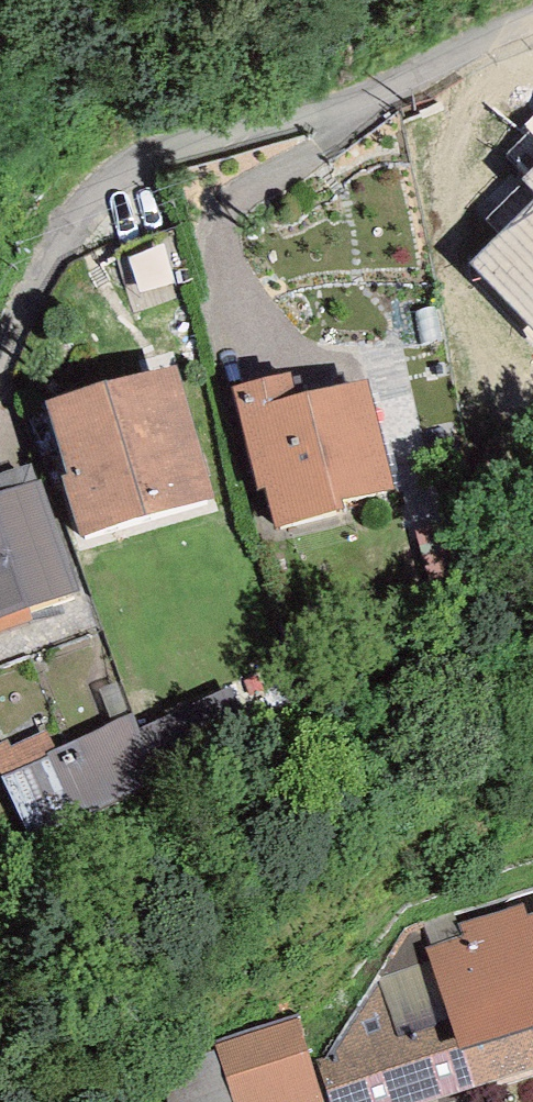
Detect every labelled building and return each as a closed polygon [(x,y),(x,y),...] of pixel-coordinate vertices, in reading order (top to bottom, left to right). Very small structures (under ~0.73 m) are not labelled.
[(409,276),(503,372),(532,343),(532,155),(409,276)] [(134,312),(196,294),(178,235),(115,254),(134,312)] [(91,530),(202,500),(168,384),(53,415),(91,530)] [(293,411),(288,391),(242,403),(264,490),(275,487),(284,525),(333,512),(331,504),(382,491),(358,394),(293,411)] [(68,596),(33,500),(0,512),(0,619),(68,596)] [(139,736),(153,770),(246,726),(229,694),(139,736)] [(153,770),(139,736),(134,725),(6,782),(33,835),(157,780),(153,770)] [(518,920),(469,936),(473,949),(436,962),(439,971),(389,988),(401,1037),(326,1061),(338,1101),(404,1101),(532,1059),(532,930),(523,933),(518,920)] [(235,1101),(316,1101),(296,1034),(221,1057),(235,1101)] [(215,1053),(160,1074),(171,1101),(232,1101),(215,1053)]
